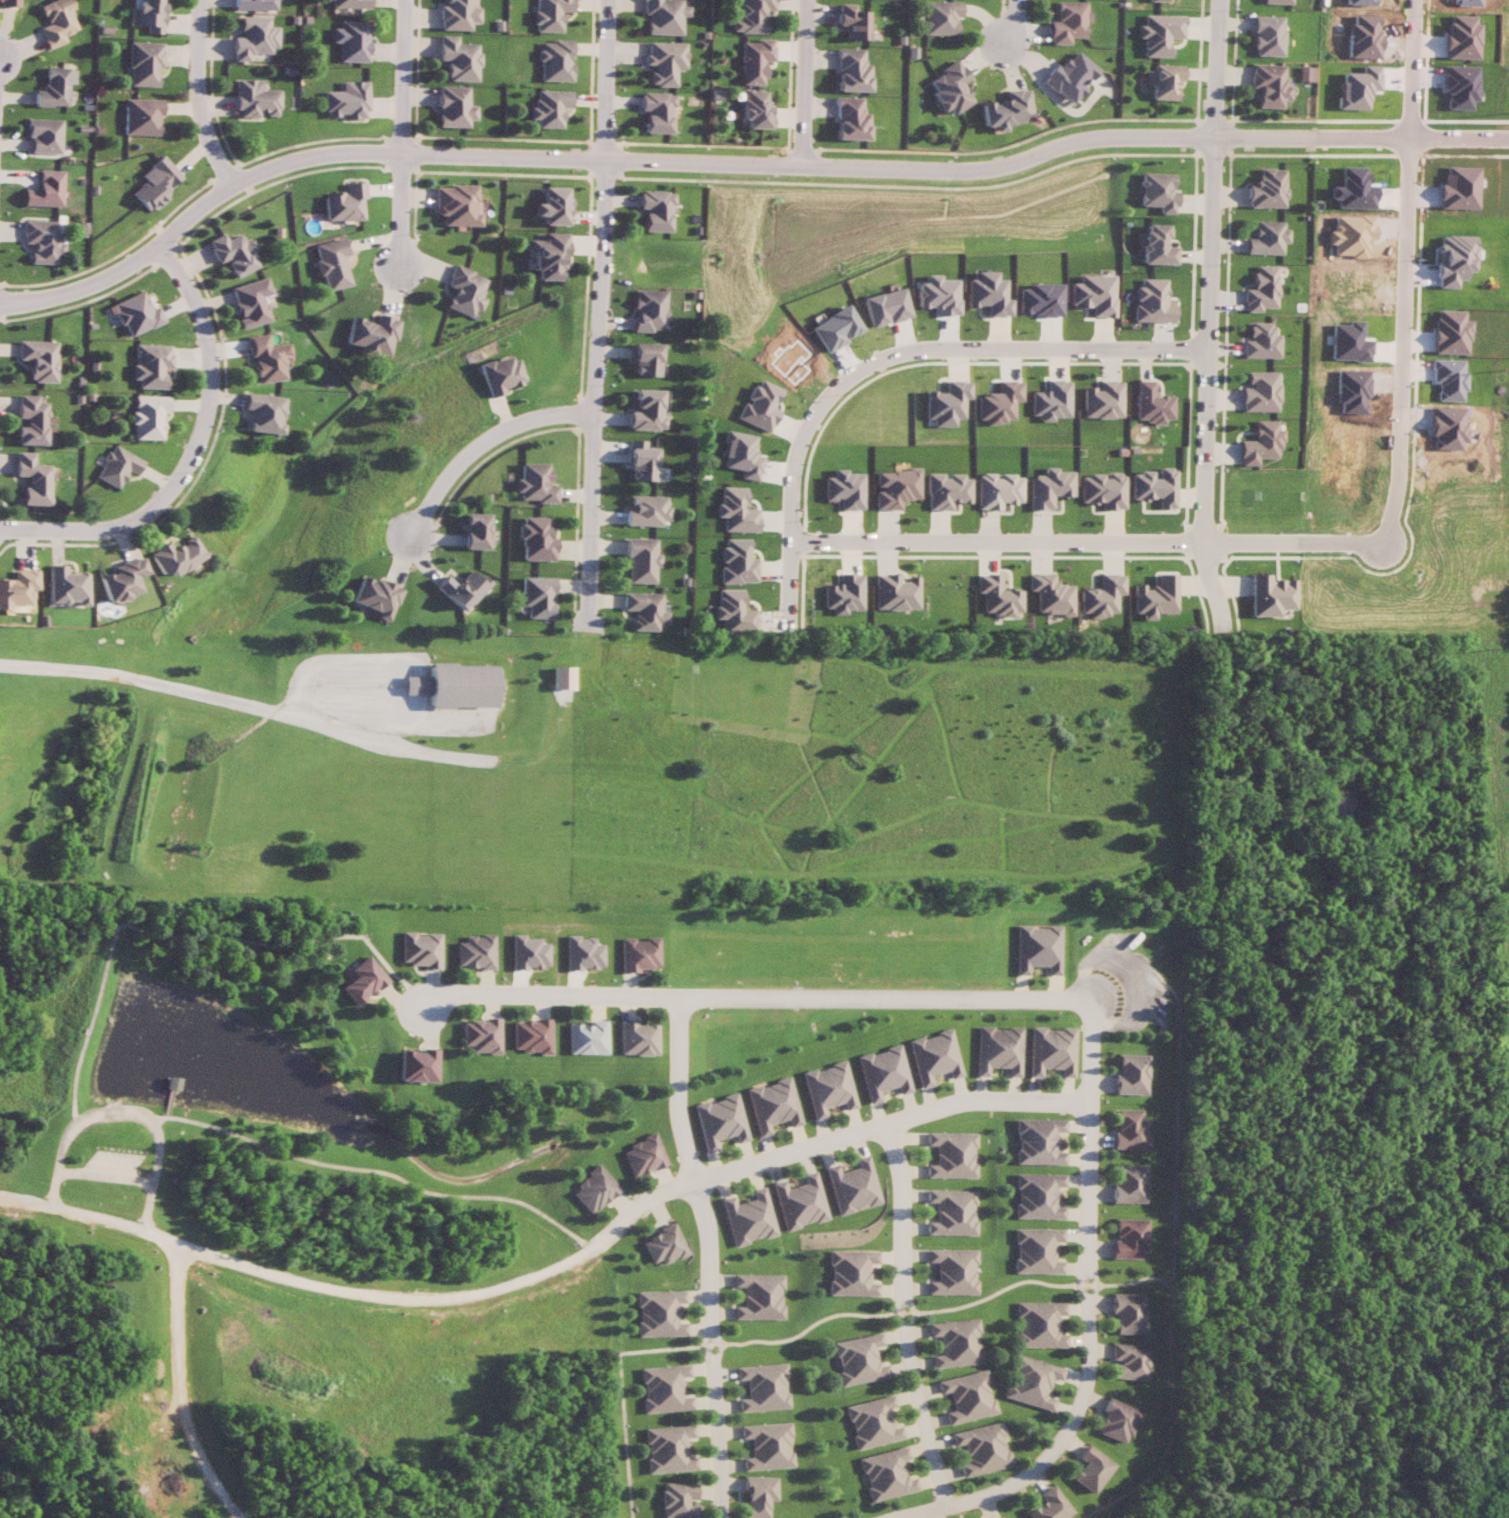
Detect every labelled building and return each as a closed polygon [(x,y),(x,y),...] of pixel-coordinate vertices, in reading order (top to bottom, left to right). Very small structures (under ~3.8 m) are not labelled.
[(45,25),(38,27),(46,49),(65,42),(62,36),(76,30),(71,18),(75,16),(69,0),(52,0),(38,5),(45,25)] [(163,34),(164,0),(132,0),(132,25),(147,26),(146,33),(163,34)] [(276,0),(234,0),(234,9),(276,10),(276,0)] [(330,8),(369,9),(369,0),(330,0),(330,8)] [(446,6),(438,6),(438,30),(469,30),(469,23),(479,23),(479,7),(470,7),(470,0),(446,0),(446,6)] [(561,12),(572,12),(572,0),(535,0),(535,11),(532,11),(532,32),(561,32),(561,12)] [(680,16),(688,17),(688,6),(681,6),(681,0),(644,0),(643,34),(680,35),(680,16)] [(764,10),(773,10),(773,0),(738,0),(738,20),(731,20),(731,33),(764,33),(764,10)] [(960,17),(960,1),(923,1),(922,34),(956,35),(956,17),(960,17)] [(1055,21),(1048,21),(1049,44),(1068,44),(1068,37),(1084,37),(1083,1),(1055,2),(1055,21)] [(845,39),(868,40),(868,11),(853,10),(853,4),(837,3),(836,25),(845,25),(845,39)] [(1182,15),(1143,14),(1142,25),(1136,25),(1136,38),(1142,38),(1141,56),(1167,57),(1168,38),(1182,38),(1182,15)] [(269,16),(240,16),(240,36),(233,36),(233,61),(248,61),(248,52),(277,52),(277,26),(268,26),(269,16)] [(1282,56),(1282,16),(1253,16),(1252,56),(1282,56)] [(337,61),(366,62),(367,21),(338,21),(338,28),(330,28),(330,42),(337,42),(337,61)] [(437,60),(445,60),(445,81),(476,81),(476,44),(456,44),(456,35),(438,35),(437,60)] [(537,81),(570,81),(571,41),(538,40),(537,81)] [(738,84),(762,85),(762,62),(771,62),(771,40),(739,40),(738,84)] [(129,86),(159,87),(159,68),(163,68),(163,43),(130,42),(129,86)] [(684,43),(647,42),(646,53),(643,53),(642,65),(651,65),(651,71),(647,71),(647,85),(673,86),(674,69),(683,69),(684,43)] [(868,92),(868,64),(862,64),(863,49),(837,48),(836,91),(868,92)] [(1096,69),(1073,50),(1058,67),(1053,63),(1039,81),(1069,105),(1085,85),(1084,84),(1096,69)] [(971,102),(961,83),(967,79),(956,59),(939,69),(941,73),(925,82),(941,111),(946,109),(949,114),(971,102)] [(1176,100),(1176,81),(1181,81),(1181,65),(1152,64),(1151,99),(1176,100)] [(1284,65),(1251,64),(1250,87),(1258,87),(1257,107),(1282,108),(1282,100),(1289,100),(1290,85),(1284,85),(1284,65)] [(1299,80),(1313,81),(1313,67),(1299,66),(1299,80)] [(1471,110),(1471,100),(1476,100),(1477,67),(1443,66),(1442,91),(1446,91),(1446,109),(1471,110)] [(33,105),(67,106),(67,84),(76,84),(76,68),(44,68),(43,90),(33,90),(33,105)] [(236,115),(278,116),(279,89),(261,89),(261,80),(236,79),(236,115)] [(323,91),(323,115),(344,116),(344,118),(365,118),(366,81),(340,81),(340,91),(323,91)] [(465,128),(466,120),(473,120),(473,105),(466,105),(466,87),(437,86),(436,127),(465,128)] [(980,102),(982,126),(991,126),(991,133),(1004,131),(1003,124),(1020,122),(1019,113),(1028,112),(1026,89),(1002,91),(1003,100),(980,102)] [(534,127),(560,128),(560,107),(569,107),(569,91),(534,90),(534,107),(527,106),(527,119),(535,119),(534,127)] [(744,128),(767,128),(768,91),(741,90),(741,119),(745,119),(744,128)] [(671,133),(671,93),(639,92),(639,111),(643,111),(642,133),(671,133)] [(867,139),(867,113),(861,113),(861,97),(834,97),(835,140),(867,139)] [(160,99),(124,99),(124,135),(160,135),(160,99)] [(61,120),(27,119),(27,136),(31,137),(30,153),(60,154),(61,120)] [(131,192),(148,211),(183,178),(162,155),(139,175),(144,181),(131,192)] [(1247,207),(1284,207),(1284,168),(1257,168),(1257,186),(1247,186),(1247,207)] [(62,206),(62,170),(39,170),(38,189),(24,189),(23,205),(62,206)] [(1174,173),(1140,172),(1139,206),(1158,206),(1158,213),(1176,214),(1176,189),(1174,189),(1174,173)] [(361,182),(341,183),(341,193),(320,193),(321,221),(358,220),(358,198),(361,198),(361,182)] [(475,185),(432,185),(432,215),(438,215),(438,225),(451,225),(451,226),(474,227),(475,185)] [(564,225),(564,187),(539,187),(539,203),(530,203),(529,216),(538,216),(538,224),(564,225)] [(666,205),(670,205),(670,192),(635,191),(635,208),(640,209),(639,231),(665,232),(666,205)] [(57,264),(57,255),(62,256),(63,243),(56,242),(57,221),(23,220),(23,243),(32,243),(31,263),(57,264)] [(1245,253),(1281,254),(1282,242),(1288,243),(1288,229),(1283,229),(1283,221),(1255,220),(1254,238),(1246,238),(1245,253)] [(1141,264),(1175,264),(1176,246),(1167,246),(1168,224),(1146,224),(1146,233),(1142,233),(1141,264)] [(231,278),(253,267),(246,252),(252,249),(247,238),(241,241),(237,233),(224,239),(221,233),(204,241),(215,263),(222,260),(231,278)] [(562,233),(540,233),(540,239),(524,239),(524,252),(532,252),(532,280),(562,280),(562,233)] [(311,244),(314,259),(311,260),(314,276),(319,275),(322,291),(346,285),(340,257),(345,256),(341,237),(311,244)] [(441,308),(466,317),(469,309),(476,312),(481,298),(476,296),(483,278),(449,265),(441,286),(449,289),(441,308)] [(1276,265),(1252,265),(1253,289),(1243,289),(1244,312),(1260,311),(1260,308),(1276,308),(1276,265)] [(985,316),(1010,317),(1010,298),(1004,298),(1004,279),(995,279),(995,271),(973,271),(973,278),(965,278),(965,306),(985,307),(985,316)] [(935,316),(958,315),(957,279),(938,279),(938,275),(924,275),(924,282),(915,282),(916,308),(935,308),(935,316)] [(1113,275),(1077,275),(1077,283),(1068,283),(1068,308),(1090,308),(1090,317),(1113,317),(1113,275)] [(226,287),(235,318),(233,319),(236,329),(265,321),(258,296),(267,294),(262,277),(226,287)] [(1132,322),(1173,322),(1174,304),(1165,304),(1165,278),(1139,278),(1139,286),(1133,286),(1133,299),(1132,322)] [(1061,283),(1026,284),(1026,288),(1017,288),(1017,314),(1033,314),(1033,317),(1061,317),(1061,283)] [(869,328),(911,316),(903,287),(861,298),(869,328)] [(156,306),(150,309),(142,290),(106,306),(109,315),(115,312),(126,337),(162,322),(156,306)] [(665,290),(632,290),(632,330),(665,330),(665,290)] [(824,352),(861,332),(847,305),(809,325),(824,352)] [(343,343),(359,346),(358,352),(385,357),(388,341),(392,341),(396,318),(373,314),(372,322),(347,317),(343,343)] [(1280,334),(1272,334),(1272,322),(1249,322),(1248,340),(1241,340),(1241,357),(1279,358),(1280,334)] [(243,336),(245,356),(249,356),(252,383),(279,380),(277,355),(285,354),(283,343),(265,345),(263,334),(243,336)] [(55,341),(18,340),(18,359),(29,360),(29,381),(54,382),(55,341)] [(661,343),(634,343),(633,376),(660,377),(661,343)] [(170,345),(134,344),(134,365),(131,365),(130,379),(137,379),(137,388),(163,389),(163,368),(169,368),(170,345)] [(488,397),(504,392),(503,389),(525,381),(514,353),(477,366),(488,397)] [(1277,411),(1278,372),(1247,371),(1247,387),(1241,387),(1240,411),(1277,411)] [(735,419),(769,432),(778,411),(773,408),(781,389),(755,378),(745,402),(742,400),(735,419)] [(1069,380),(1045,380),(1045,391),(1030,391),(1030,415),(1038,415),(1038,421),(1051,421),(1051,417),(1068,418),(1069,380)] [(954,426),(954,419),(963,419),(964,399),(970,399),(970,381),(945,381),(945,391),(925,391),(925,419),(932,419),(932,426),(954,426)] [(976,419),(984,419),(984,423),(1013,423),(1013,401),(1020,401),(1020,381),(996,381),(996,394),(976,394),(976,419)] [(1121,381),(1096,381),(1096,387),(1082,386),(1081,417),(1121,418),(1121,381)] [(1135,422),(1164,422),(1164,419),(1172,419),(1172,396),(1152,395),(1152,381),(1135,381),(1135,422)] [(662,390),(636,389),(635,412),(629,411),(629,430),(665,430),(665,416),(662,416),(662,390)] [(244,431),(277,435),(278,425),(276,424),(279,397),(241,393),(239,409),(246,410),(244,431)] [(37,395),(17,395),(17,418),(24,418),(24,426),(16,426),(15,444),(44,445),(45,402),(37,402),(37,395)] [(132,439),(160,440),(160,413),(166,413),(167,396),(133,395),(133,411),(129,411),(128,424),(133,424),(132,439)] [(1239,465),(1257,465),(1257,458),(1280,458),(1280,429),(1277,429),(1277,420),(1253,420),(1253,440),(1239,440),(1239,465)] [(757,435),(724,430),(722,443),(726,444),(722,467),(741,471),(739,478),(758,481),(762,456),(754,454),(757,435)] [(657,448),(646,448),(646,440),(630,440),(629,480),(657,481),(657,448)] [(142,460),(111,444),(94,477),(116,489),(126,471),(134,475),(142,460)] [(48,465),(33,464),(33,452),(15,452),(14,476),(26,476),(26,486),(21,486),(21,504),(47,505),(48,465)] [(558,486),(550,486),(550,463),(520,463),(520,478),(515,478),(515,491),(520,492),(520,501),(557,502),(558,486)] [(1028,510),(1051,510),(1051,497),(1072,496),(1072,471),(1054,471),(1054,467),(1042,467),(1042,475),(1028,475),(1028,510)] [(1174,509),(1174,468),(1157,468),(1157,478),(1151,478),(1151,471),(1129,472),(1129,499),(1157,499),(1157,509),(1174,509)] [(824,500),(838,500),(839,510),(863,510),(862,473),(846,473),(846,469),(832,469),(832,476),(823,477),(824,500)] [(899,510),(899,500),(918,500),(918,471),(874,470),(874,488),(874,510),(899,510)] [(969,503),(970,478),(962,478),(962,474),(926,473),(925,510),(950,511),(950,502),(969,503)] [(976,473),(976,510),(999,510),(999,503),(1020,503),(1021,475),(993,475),(993,473),(976,473)] [(1123,474),(1103,473),(1103,475),(1079,475),(1079,503),(1100,503),(1100,510),(1123,510),(1123,474)] [(757,531),(758,508),(745,508),(745,487),(720,487),(720,504),(716,504),(715,516),(723,516),(722,531),(757,531)] [(662,526),(663,520),(668,520),(668,496),(630,495),(630,509),(626,509),(625,525),(662,526)] [(489,549),(490,513),(465,513),(464,548),(489,549)] [(556,538),(548,538),(548,517),(521,517),(520,560),(556,560),(556,538)] [(144,553),(157,575),(165,570),(169,576),(201,557),(187,534),(178,540),(179,542),(167,549),(163,542),(144,553)] [(628,583),(655,584),(655,567),(660,567),(661,554),(656,554),(656,538),(625,538),(625,556),(628,556),(628,583)] [(720,582),(756,582),(756,559),(748,559),(748,538),(722,538),(722,567),(720,567),(720,582)] [(96,576),(103,604),(124,598),(123,594),(135,591),(131,576),(142,573),(138,557),(108,565),(110,572),(96,576)] [(82,573),(61,573),(61,565),(44,565),(45,605),(82,605),(82,573)] [(461,610),(469,602),(472,605),(490,585),(472,568),(457,584),(447,575),(436,586),(461,610)] [(6,609),(6,605),(27,605),(27,589),(34,589),(33,569),(9,569),(10,579),(0,579),(0,610),(6,609)] [(861,610),(861,573),(838,573),(838,585),(823,585),(822,608),(830,608),(830,615),(844,615),(844,610),(861,610)] [(1071,614),(1071,583),(1052,583),(1052,574),(1026,573),(1026,590),(1034,591),(1034,614),(1071,614)] [(391,622),(404,590),(364,574),(353,601),(381,612),(379,617),(391,622)] [(873,574),(873,609),(917,610),(917,577),(905,576),(905,581),(899,581),(899,574),(873,574)] [(975,574),(975,592),(982,593),(981,612),(991,612),(991,618),(1020,618),(1020,589),(999,589),(999,574),(975,574)] [(1122,574),(1098,574),(1098,589),(1078,589),(1078,612),(1086,612),(1086,616),(1115,616),(1115,595),(1122,595),(1122,574)] [(1174,574),(1154,574),(1154,586),(1143,586),(1143,584),(1132,584),(1132,613),(1140,613),(1140,619),(1152,619),(1153,613),(1174,613),(1174,574)] [(1249,616),(1278,617),(1278,609),(1293,609),(1294,579),(1268,579),(1268,574),(1249,574),(1249,616)] [(553,619),(553,591),(555,592),(555,578),(522,577),(521,606),(528,606),(528,618),(553,619)] [(742,609),(742,589),(717,589),(717,605),(713,605),(713,619),(720,619),(720,632),(756,632),(756,609),(742,609)] [(657,631),(657,624),(668,624),(668,612),(661,612),(661,593),(623,592),(623,610),(634,610),(633,630),(657,631)] [(429,707),(497,708),(497,664),(430,664),(430,676),(406,676),(405,695),(430,695),(429,707)] [(554,689),(573,689),(573,667),(554,666),(554,689)] [(1016,975),(1030,975),(1030,966),(1049,966),(1048,975),(1061,975),(1062,926),(1017,925),(1016,975)] [(441,967),(442,934),(416,934),(416,932),(402,931),(401,966),(441,967)] [(495,968),(495,935),(465,935),(465,942),(457,942),(457,968),(495,968)] [(549,942),(541,942),(541,936),(512,936),(512,968),(549,968),(549,942)] [(603,944),(594,944),(594,937),(566,936),(566,968),(603,969),(603,944)] [(659,939),(621,938),(620,971),(637,972),(637,968),(659,968),(659,939)] [(342,987),(356,1005),(389,980),(369,954),(350,969),(356,976),(342,987)] [(499,1053),(499,1020),(461,1020),(461,1045),(469,1045),(469,1053),(499,1053)] [(548,1020),(511,1020),(511,1052),(549,1052),(548,1020)] [(565,1054),(603,1054),(603,1020),(585,1020),(585,1024),(565,1024),(565,1054)] [(654,1024),(634,1024),(634,1021),(616,1021),(616,1055),(654,1055),(654,1024)] [(1022,1077),(1023,1028),(978,1027),(976,1076),(990,1077),(990,1067),(1009,1068),(1009,1077),(1022,1077)] [(1076,1028),(1031,1027),(1030,1077),(1043,1077),(1043,1069),(1062,1069),(1062,1078),(1075,1078),(1076,1028)] [(907,1041),(920,1089),(934,1085),(932,1076),(949,1071),(951,1079),(963,1076),(950,1029),(907,1041)] [(855,1056),(868,1104),(882,1100),(879,1092),(898,1087),(900,1094),(912,1091),(899,1044),(855,1056)] [(400,1050),(399,1080),(437,1082),(438,1048),(421,1048),(421,1051),(400,1050)] [(1117,1094),(1149,1094),(1150,1054),(1120,1054),(1120,1074),(1117,1074),(1117,1094)] [(800,1072),(813,1120),(826,1117),(824,1108),(843,1103),(845,1111),(857,1107),(844,1061),(800,1072)] [(745,1089),(759,1137),(771,1134),(769,1124),(787,1119),(789,1127),(802,1124),(789,1077),(745,1089)] [(705,1153),(720,1149),(717,1140),(735,1136),(737,1143),(748,1140),(737,1094),(694,1104),(705,1153)] [(1117,1149),(1149,1149),(1150,1119),(1143,1119),(1143,1109),(1117,1109),(1117,1149)] [(1067,1120),(1018,1119),(1017,1164),(1066,1165),(1067,1152),(1057,1152),(1058,1132),(1067,1132),(1067,1120)] [(977,1178),(977,1133),(928,1132),(928,1145),(937,1145),(937,1165),(927,1165),(927,1177),(977,1178)] [(668,1163),(655,1133),(620,1149),(633,1178),(668,1163)] [(827,1167),(839,1214),(883,1202),(870,1154),(857,1158),(859,1167),(841,1172),(839,1164),(827,1167)] [(569,1191),(592,1215),(621,1188),(598,1164),(569,1191)] [(1113,1202),(1147,1203),(1148,1165),(1118,1165),(1118,1185),(1114,1185),(1113,1202)] [(774,1183),(787,1230),(830,1218),(817,1170),(804,1174),(806,1183),(788,1188),(786,1180),(774,1183)] [(1065,1219),(1066,1207),(1056,1206),(1057,1187),(1066,1188),(1066,1174),(1017,1173),(1016,1218),(1065,1219)] [(724,1199),(736,1246),(780,1235),(767,1186),(753,1190),(756,1199),(737,1204),(735,1196),(724,1199)] [(976,1235),(976,1190),(927,1189),(927,1202),(936,1202),(936,1221),(927,1221),(926,1234),(976,1235)] [(1149,1219),(1117,1219),(1116,1239),(1113,1239),(1113,1258),(1142,1259),(1142,1251),(1148,1251),(1149,1219)] [(654,1264),(663,1260),(665,1265),(691,1253),(678,1224),(643,1239),(654,1264)] [(1065,1228),(1015,1228),(1015,1273),(1064,1273),(1064,1261),(1055,1261),(1055,1242),(1065,1242),(1065,1228)] [(926,1294),(976,1294),(976,1249),(926,1249),(926,1262),(936,1262),(936,1281),(926,1281),(926,1294)] [(828,1295),(877,1296),(877,1283),(868,1283),(869,1263),(878,1263),(878,1250),(828,1250),(828,1295)] [(735,1319),(783,1320),(784,1274),(735,1274),(735,1287),(744,1287),(744,1306),(735,1306),(735,1319)] [(637,1291),(639,1336),(688,1335),(688,1321),(678,1322),(678,1304),(687,1303),(686,1290),(637,1291)] [(1145,1293),(1114,1294),(1114,1334),(1146,1334),(1145,1293)] [(1066,1302),(1017,1301),(1016,1347),(1066,1347),(1066,1334),(1057,1334),(1057,1315),(1065,1315),(1066,1302)] [(932,1368),(982,1363),(977,1318),(927,1323),(929,1337),(938,1336),(940,1354),(931,1355),(932,1368)] [(840,1386),(889,1377),(887,1364),(878,1366),(875,1348),(883,1347),(880,1333),(832,1342),(840,1386)] [(1111,1378),(1146,1380),(1148,1345),(1111,1343),(1110,1361),(1112,1361),(1111,1378)] [(1001,1397),(1049,1411),(1052,1399),(1044,1397),(1050,1378),(1059,1381),(1062,1368),(1014,1354),(1001,1397)] [(789,1408),(786,1363),(737,1366),(738,1379),(747,1379),(748,1398),(740,1399),(740,1411),(789,1408)] [(644,1412),(694,1410),(693,1396),(684,1397),(683,1377),(691,1377),(690,1365),(642,1367),(644,1412)] [(946,1424),(995,1414),(985,1370),(936,1380),(939,1394),(949,1392),(953,1410),(944,1412),(946,1424)] [(846,1405),(855,1449),(904,1439),(901,1425),(891,1427),(887,1409),(896,1407),(893,1395),(846,1405)] [(1091,1432),(1121,1445),(1136,1409),(1105,1397),(1091,1432)] [(745,1470),(794,1467),(791,1422),(742,1425),(742,1438),(752,1438),(753,1457),(744,1458),(745,1470)] [(959,1477),(1008,1466),(998,1422),(949,1432),(952,1446),(961,1444),(965,1462),(957,1464),(959,1477)] [(647,1428),(649,1473),(699,1470),(698,1457),(689,1457),(688,1438),(696,1438),(696,1425),(647,1428)] [(1065,1480),(1087,1494),(1108,1462),(1081,1444),(1072,1458),(1077,1461),(1065,1480)] [(859,1457),(868,1501),(917,1491),(914,1477),(906,1479),(903,1465),(910,1463),(907,1447),(859,1457)] [(750,1517),(769,1517),(769,1500),(778,1501),(778,1476),(747,1476),(746,1517),(750,1517)] [(697,1517),(698,1501),(698,1483),(663,1482),(663,1517),(697,1517)] [(1036,1502),(1020,1511),(1024,1517),(1058,1517),(1065,1514),(1048,1484),(1032,1494),(1036,1502)]
